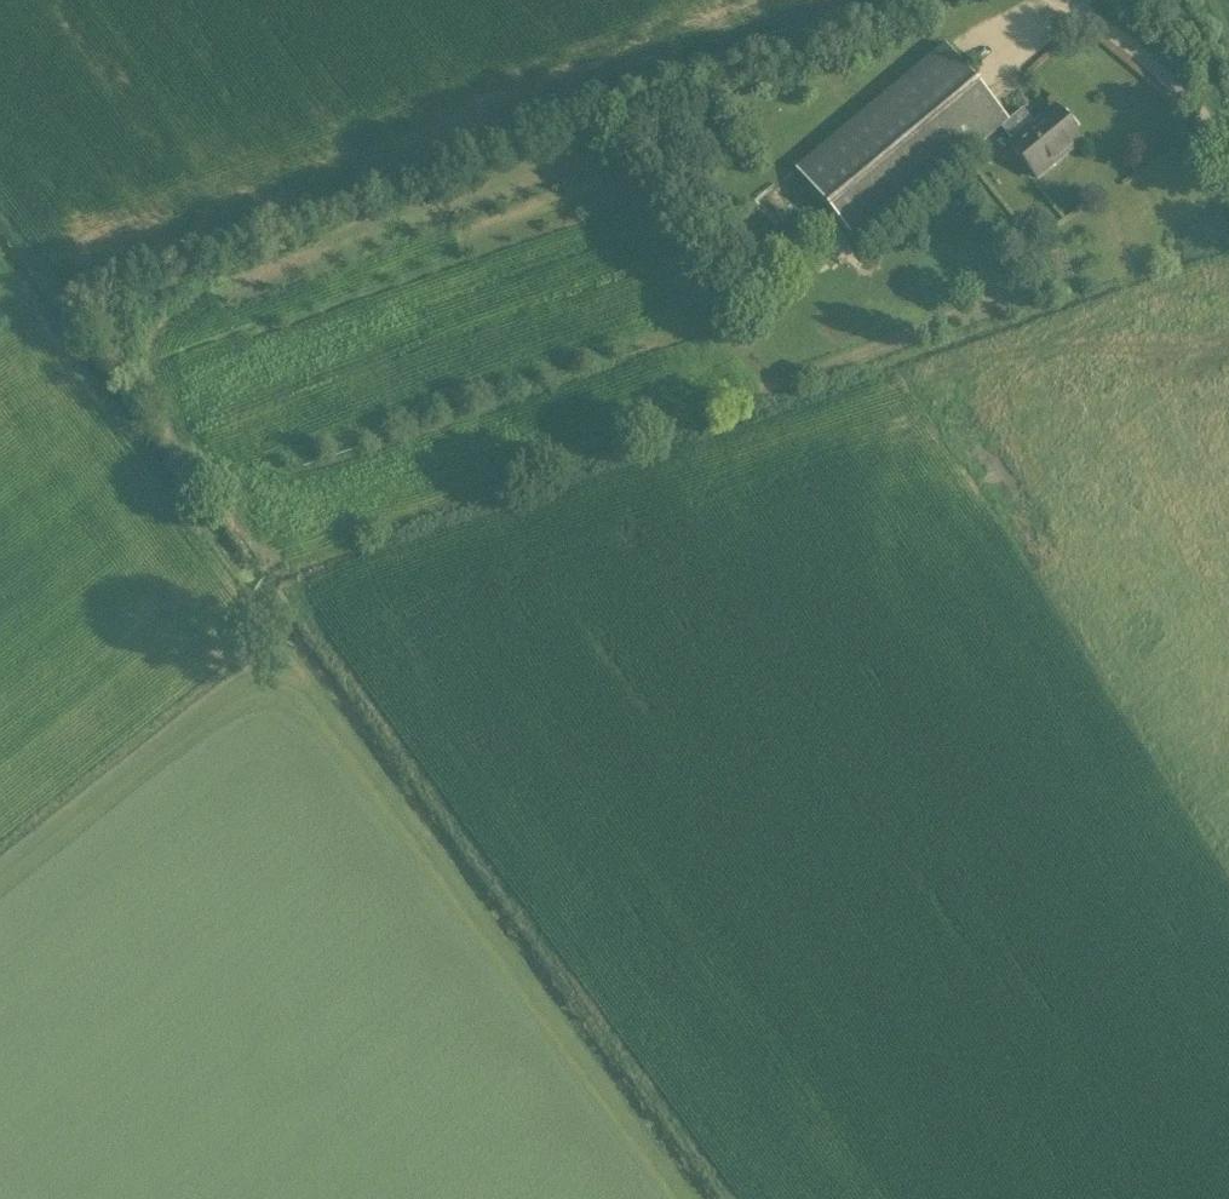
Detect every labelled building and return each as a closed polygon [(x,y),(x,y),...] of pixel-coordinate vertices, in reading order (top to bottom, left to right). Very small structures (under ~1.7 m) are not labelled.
[(858,247),(1002,129),(1012,142),(1008,145),(1036,180),(1083,142),(1052,106),(1032,121),(1021,110),(1009,120),(946,44),(794,168),(858,247)]
